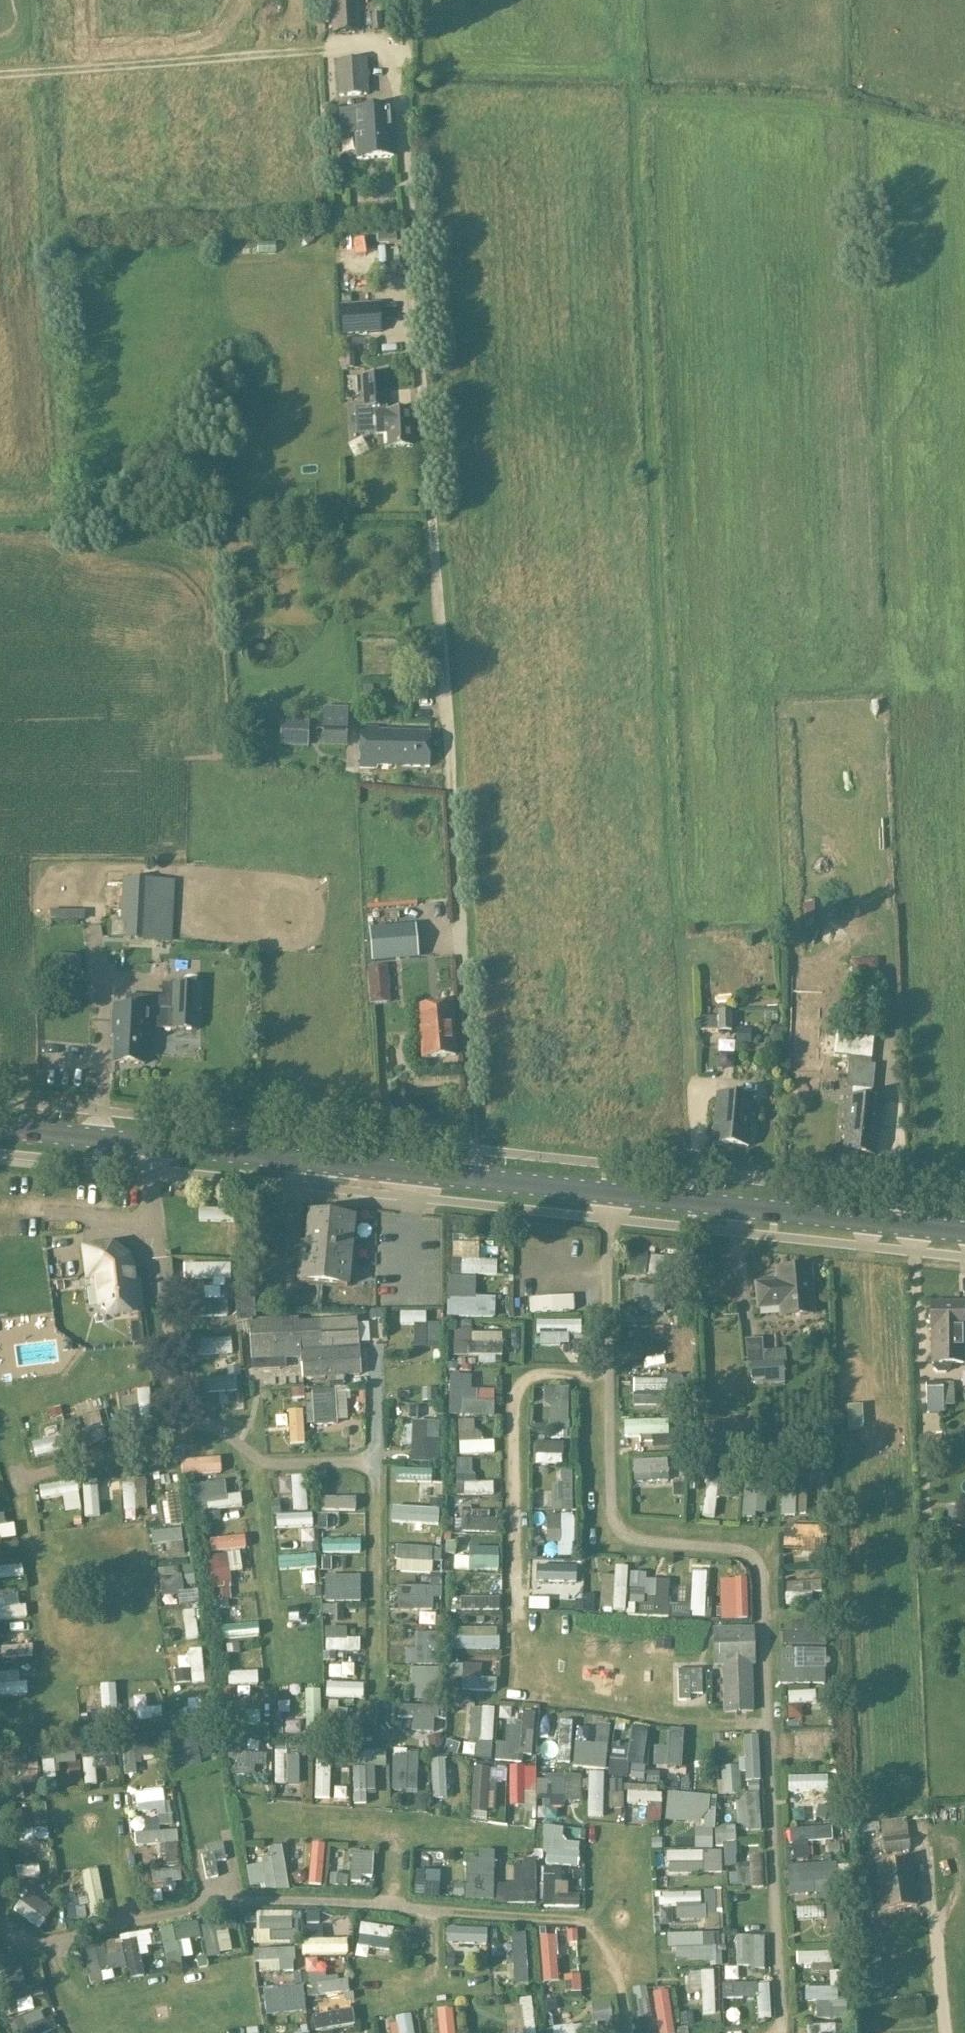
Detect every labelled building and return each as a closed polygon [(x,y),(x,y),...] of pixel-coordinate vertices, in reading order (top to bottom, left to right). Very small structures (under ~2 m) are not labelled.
[(360,0),(323,0),(325,27),(333,26),(333,34),(362,32),(360,0)] [(384,31),(382,14),(373,15),(374,32),(384,31)] [(337,62),(339,98),(370,96),(367,60),(337,62)] [(358,161),(394,159),(392,110),(341,113),(343,133),(357,132),(358,161)] [(341,305),(343,333),(381,331),(379,302),(341,305)] [(354,341),(340,341),(342,370),(356,369),(354,341)] [(388,434),(389,449),(413,447),(411,412),(386,413),(386,409),(388,409),(386,376),(363,377),(365,411),(355,411),(357,436),(377,435),(388,434)] [(305,511),(322,511),(322,502),(305,502),(305,511)] [(324,746),(347,747),(349,709),(325,708),(324,746)] [(281,747),(309,748),(310,722),(282,721),(281,747)] [(360,770),(377,770),(377,767),(429,768),(430,734),(378,733),(378,729),(361,729),(360,770)] [(129,894),(127,940),(147,941),(150,895),(129,894)] [(51,921),(82,922),(82,912),(51,912),(51,921)] [(416,927),(369,930),(371,963),(418,960),(416,927)] [(863,961),(864,972),(876,971),(876,960),(863,961)] [(371,971),(372,993),(390,992),(389,970),(371,971)] [(113,1008),(111,1037),(113,1037),(112,1065),(144,1066),(146,1039),(149,1039),(149,1029),(198,1032),(200,986),(174,985),(173,1011),(113,1008)] [(423,1059),(456,1056),(452,1013),(419,1016),(423,1059)] [(702,1017),(702,1033),(733,1033),(733,1013),(719,1013),(719,1017),(702,1017)] [(772,1028),(773,1041),(784,1040),(783,1028),(772,1028)] [(736,1031),(736,1045),(753,1045),(753,1031),(736,1031)] [(874,1058),(875,1038),(854,1037),(853,1057),(874,1058)] [(874,1092),(876,1066),(850,1064),(848,1089),(854,1090),(853,1099),(846,1098),(843,1123),(846,1123),(843,1154),(875,1157),(878,1127),(881,1128),(883,1102),(872,1100),(872,1092),(874,1092)] [(712,1145),(748,1149),(753,1099),(717,1095),(712,1145)] [(311,1216),(307,1247),(303,1247),(299,1282),(348,1287),(354,1220),(311,1216)] [(498,1275),(498,1260),(480,1260),(480,1243),(454,1242),(454,1258),(464,1258),(463,1274),(498,1275)] [(103,1309),(111,1316),(114,1315),(114,1316),(142,1312),(139,1293),(134,1294),(132,1283),(134,1283),(132,1266),(123,1267),(122,1257),(114,1250),(106,1251),(105,1245),(85,1248),(89,1277),(99,1276),(102,1306),(103,1306),(103,1309)] [(637,1276),(665,1276),(666,1254),(637,1254),(637,1276)] [(778,1283),(757,1285),(758,1308),(780,1307),(781,1317),(814,1314),(811,1268),(777,1271),(778,1283)] [(366,1286),(367,1272),(354,1272),(353,1286),(366,1286)] [(452,1277),(452,1300),(461,1300),(461,1316),(496,1316),(496,1302),(472,1301),(472,1277),(452,1277)] [(634,1310),(656,1311),(657,1285),(635,1284),(634,1310)] [(229,1299),(230,1319),(256,1319),(255,1291),(222,1292),(222,1299),(229,1299)] [(201,1316),(228,1316),(228,1300),(201,1300),(201,1316)] [(931,1303),(931,1310),(926,1312),(926,1323),(931,1324),(931,1330),(932,1330),(933,1364),(934,1364),(934,1370),(938,1374),(947,1375),(952,1370),(951,1364),(964,1364),(964,1331),(964,1303),(931,1303)] [(681,1327),(681,1307),(666,1306),(665,1326),(681,1327)] [(427,1322),(428,1312),(401,1312),(401,1324),(416,1324),(416,1348),(439,1348),(439,1322),(427,1322)] [(583,1333),(583,1319),(539,1321),(540,1346),(569,1345),(569,1333),(583,1333)] [(358,1380),(355,1320),(253,1327),(256,1366),(302,1362),(303,1384),(358,1380)] [(457,1324),(457,1355),(504,1355),(504,1333),(472,1333),(472,1324),(457,1324)] [(140,1330),(132,1331),(133,1345),(141,1344),(140,1330)] [(763,1339),(745,1341),(748,1365),(751,1365),(753,1382),(756,1381),(756,1386),(764,1386),(764,1385),(785,1384),(784,1364),(787,1364),(786,1351),(764,1353),(763,1339)] [(679,1348),(643,1349),(644,1369),(680,1368),(679,1348)] [(472,1389),(472,1375),(451,1374),(449,1415),(496,1416),(497,1401),(479,1400),(479,1389),(472,1389)] [(684,1377),(634,1379),(635,1406),(685,1405),(684,1377)] [(944,1382),(927,1383),(928,1415),(945,1414),(944,1382)] [(570,1427),(571,1388),(545,1387),(544,1405),(551,1405),(551,1426),(570,1427)] [(313,1389),(315,1423),(351,1422),(349,1388),(313,1389)] [(289,1411),(291,1444),(306,1443),(304,1410),(289,1411)] [(479,1419),(459,1420),(460,1455),(496,1454),(495,1441),(480,1441),(479,1419)] [(654,1436),(654,1448),(683,1447),(682,1429),(668,1430),(667,1419),(625,1421),(626,1437),(654,1436)] [(413,1462),(441,1463),(441,1421),(413,1421),(413,1462)] [(724,1422),(706,1423),(706,1437),(724,1436),(724,1422)] [(55,1440),(34,1443),(36,1455),(56,1452),(55,1440)] [(536,1464),(565,1464),(565,1441),(537,1441),(536,1464)] [(745,1444),(712,1445),(712,1457),(725,1457),(725,1456),(745,1455),(745,1444)] [(458,1495),(495,1493),(495,1482),(476,1483),(475,1458),(457,1458),(458,1495)] [(635,1482),(671,1480),(669,1459),(634,1461),(635,1482)] [(397,1482),(433,1482),(433,1469),(398,1468),(397,1482)] [(574,1510),(575,1471),(561,1471),(560,1485),(554,1485),(553,1510),(574,1510)] [(294,1511),(309,1510),(307,1475),(280,1477),(281,1491),(293,1491),(294,1511)] [(705,1516),(717,1516),(718,1500),(726,1501),(727,1476),(708,1475),(705,1516)] [(83,1509),(77,1480),(40,1487),(42,1500),(64,1496),(67,1512),(83,1509)] [(122,1482),(124,1510),(148,1509),(147,1481),(122,1482)] [(244,1507),(242,1493),(228,1494),(227,1481),(195,1484),(198,1511),(244,1507)] [(86,1483),(87,1518),(109,1517),(108,1482),(86,1483)] [(784,1515),(808,1516),(808,1488),(784,1488),(784,1515)] [(768,1517),(768,1492),(745,1491),(744,1517),(768,1517)] [(161,1526),(184,1524),(181,1496),(159,1499),(161,1526)] [(321,1497),(322,1511),(358,1510),(358,1496),(321,1497)] [(392,1523),(441,1524),(441,1508),(393,1507),(392,1523)] [(315,1526),(314,1514),(277,1515),(278,1528),(315,1526)] [(6,1524),(5,1515),(0,1515),(0,1540),(17,1539),(16,1524),(6,1524)] [(559,1543),(559,1556),(575,1557),(576,1515),(548,1515),(547,1543),(559,1543)] [(463,1518),(463,1532),(498,1533),(499,1519),(463,1518)] [(785,1526),(785,1552),(828,1552),(828,1526),(785,1526)] [(153,1547),(185,1545),(184,1528),(152,1530),(153,1547)] [(246,1535),(210,1540),(212,1553),(248,1548),(246,1535)] [(324,1552),(362,1552),(362,1540),(324,1540),(324,1552)] [(398,1547),(397,1572),(433,1573),(433,1561),(442,1561),(443,1547),(398,1547)] [(457,1557),(457,1570),(500,1571),(501,1548),(470,1548),(470,1557),(457,1557)] [(242,1553),(209,1555),(212,1600),(233,1598),(232,1573),(243,1572),(242,1553)] [(317,1555),(280,1557),(280,1569),(318,1567),(317,1555)] [(179,1595),(180,1606),(199,1603),(195,1564),(159,1568),(162,1597),(179,1595)] [(25,1578),(24,1566),(0,1568),(0,1580),(25,1578)] [(616,1567),(616,1575),(602,1575),(602,1610),(629,1610),(629,1567),(616,1567)] [(694,1571),(693,1617),(707,1617),(708,1572),(694,1571)] [(634,1616),(692,1616),(692,1605),(671,1604),(671,1580),(647,1580),(647,1572),(631,1572),(631,1605),(634,1605),(634,1616)] [(343,1603),(362,1602),(362,1575),(324,1576),(326,1626),(344,1626),(343,1603)] [(439,1586),(439,1575),(430,1575),(430,1586),(439,1586)] [(749,1577),(721,1578),(722,1620),(750,1619),(749,1577)] [(568,1579),(538,1578),(537,1590),(567,1591),(568,1579)] [(811,1592),(823,1591),(823,1580),(785,1582),(787,1605),(812,1604),(811,1592)] [(29,1618),(28,1605),(20,1606),(19,1594),(0,1595),(0,1619),(29,1618)] [(501,1611),(502,1597),(452,1596),(452,1610),(501,1611)] [(183,1613),(188,1639),(201,1637),(196,1610),(183,1613)] [(794,1622),(794,1631),(783,1631),(783,1645),(823,1643),(822,1621),(794,1622)] [(224,1639),(261,1637),(260,1623),(223,1626),(224,1639)] [(362,1651),(362,1638),(349,1638),(349,1628),(327,1627),(326,1650),(362,1651)] [(460,1629),(460,1651),(500,1650),(500,1628),(460,1629)] [(740,1629),(714,1630),(716,1665),(724,1665),(726,1711),(754,1710),(752,1664),(754,1664),(753,1638),(741,1639),(740,1629)] [(441,1664),(440,1632),(418,1633),(418,1650),(407,1650),(407,1666),(441,1664)] [(205,1682),(204,1648),(191,1649),(192,1683),(205,1682)] [(781,1684),(827,1685),(828,1650),(781,1649),(781,1684)] [(331,1678),(356,1677),(356,1664),(330,1665),(331,1678)] [(413,1667),(414,1700),(443,1700),(442,1666),(413,1667)] [(678,1670),(679,1702),(691,1701),(691,1695),(703,1695),(702,1670),(678,1670)] [(260,1683),(259,1672),(229,1673),(230,1685),(260,1683)] [(464,1689),(498,1690),(498,1678),(464,1677),(464,1689)] [(0,1685),(0,1696),(29,1693),(28,1681),(0,1685)] [(328,1697),(365,1698),(366,1683),(328,1683),(328,1697)] [(104,1724),(119,1723),(117,1684),(102,1685),(104,1724)] [(323,1728),(321,1689),(306,1690),(308,1729),(323,1728)] [(816,1691),(789,1692),(790,1719),(803,1718),(802,1703),(817,1703),(816,1691)] [(247,1696),(231,1697),(232,1726),(262,1725),(261,1710),(248,1710),(247,1696)] [(413,1732),(436,1733),(437,1707),(399,1705),(399,1718),(414,1718),(413,1732)] [(471,1707),(471,1741),(480,1741),(480,1757),(494,1757),(495,1707),(471,1707)] [(125,1721),(163,1719),(163,1708),(124,1710),(125,1721)] [(331,1723),(348,1722),(347,1710),(330,1711),(331,1723)] [(496,1759),(534,1760),(536,1712),(524,1711),(523,1726),(508,1726),(508,1743),(497,1742),(496,1759)] [(572,1762),(573,1721),(560,1721),(559,1743),(543,1743),(543,1761),(572,1762)] [(597,1743),(575,1742),(574,1768),(609,1769),(611,1724),(597,1724),(597,1743)] [(643,1781),(652,1729),(633,1726),(630,1745),(615,1742),(609,1774),(643,1781)] [(684,1767),(685,1730),(669,1730),(669,1747),(655,1746),(654,1766),(684,1767)] [(793,1747),(811,1747),(811,1758),(827,1757),(826,1732),(793,1734),(793,1747)] [(750,1779),(750,1792),(762,1792),(760,1736),(743,1737),(744,1779),(750,1779)] [(199,1738),(172,1740),(174,1770),(201,1768),(199,1738)] [(125,1773),(140,1773),(140,1755),(156,1756),(156,1744),(126,1743),(125,1773)] [(276,1784),(302,1784),(301,1745),(276,1746),(276,1784)] [(386,1766),(387,1751),(356,1750),(355,1765),(386,1766)] [(394,1751),(393,1791),(419,1791),(420,1752),(394,1751)] [(260,1773),(260,1755),(238,1754),(238,1772),(260,1773)] [(85,1758),(86,1784),(98,1783),(96,1758),(85,1758)] [(433,1759),(434,1799),(448,1798),(447,1758),(433,1759)] [(377,1789),(376,1766),(353,1767),(355,1804),(368,1803),(367,1789),(377,1789)] [(723,1766),(723,1792),(741,1792),(742,1766),(723,1766)] [(317,1767),(316,1800),(331,1800),(332,1767),(317,1767)] [(543,1803),(543,1808),(565,1808),(565,1800),(582,1800),(582,1776),(536,1776),(536,1767),(512,1767),(512,1803),(543,1803)] [(489,1791),(497,1791),(497,1768),(474,1768),(473,1813),(489,1814),(489,1791)] [(589,1771),(588,1817),(604,1817),(605,1772),(589,1771)] [(830,1791),(830,1774),(789,1776),(790,1792),(830,1791)] [(662,1823),(664,1787),(629,1786),(628,1804),(649,1805),(648,1823),(662,1823)] [(145,1829),(173,1828),(172,1801),(165,1801),(165,1791),(137,1792),(137,1811),(159,1810),(160,1819),(145,1820),(145,1829)] [(716,1849),(717,1795),(668,1793),(667,1822),(696,1823),(695,1849),(716,1849)] [(763,1829),(761,1796),(737,1797),(738,1830),(763,1829)] [(907,1820),(881,1823),(882,1826),(866,1828),(868,1838),(883,1836),(883,1840),(884,1840),(884,1841),(883,1841),(870,1843),(872,1857),(884,1856),(884,1853),(885,1852),(886,1855),(911,1851),(907,1820)] [(581,1867),(581,1841),(565,1841),(566,1826),(546,1825),(545,1866),(581,1867)] [(49,1826),(23,1828),(24,1841),(50,1840),(49,1826)] [(792,1828),(794,1859),(811,1858),(810,1842),(834,1840),(834,1826),(792,1828)] [(736,1827),(716,1827),(716,1844),(737,1844),(736,1827)] [(176,1831),(145,1833),(147,1863),(178,1861),(176,1831)] [(312,1843),(311,1884),(325,1885),(325,1843),(312,1843)] [(737,1843),(724,1844),(726,1866),(738,1865),(737,1843)] [(207,1848),(208,1854),(202,1855),(207,1880),(218,1878),(216,1863),(227,1861),(223,1845),(207,1848)] [(19,1878),(52,1872),(47,1846),(30,1849),(33,1864),(17,1867),(19,1878)] [(251,1890),(288,1888),(286,1846),(271,1847),(272,1862),(249,1863),(251,1890)] [(481,1860),(467,1860),(467,1900),(496,1900),(496,1851),(482,1850),(481,1860)] [(724,1873),(723,1850),(668,1852),(669,1875),(724,1873)] [(352,1885),(375,1885),(376,1852),(353,1851),(352,1885)] [(739,1886),(766,1886),(765,1856),(751,1857),(752,1865),(739,1866),(739,1886)] [(526,1858),(526,1868),(516,1868),(516,1883),(497,1883),(497,1903),(538,1903),(538,1858),(526,1858)] [(876,1866),(882,1910),(918,1905),(912,1861),(898,1863),(897,1860),(891,1861),(892,1864),(876,1866)] [(788,1882),(816,1881),(816,1892),(838,1891),(838,1881),(850,1880),(849,1864),(788,1867),(788,1882)] [(148,1890),(182,1888),(181,1869),(147,1871),(148,1890)] [(545,1907),(582,1907),(582,1894),(567,1894),(567,1869),(545,1869),(545,1907)] [(427,1883),(427,1871),(418,1870),(416,1896),(441,1897),(442,1883),(427,1883)] [(349,1884),(349,1875),(332,1874),(331,1884),(349,1884)] [(67,1918),(101,1915),(98,1885),(65,1887),(67,1918)] [(719,1890),(706,1890),(707,1920),(720,1919),(719,1890)] [(43,1927),(55,1906),(27,1891),(15,1913),(43,1927)] [(704,1892),(660,1894),(660,1907),(677,1906),(678,1920),(706,1919),(704,1892)] [(799,1919),(825,1918),(825,1907),(799,1908),(799,1919)] [(676,1925),(676,1908),(661,1908),(661,1925),(676,1925)] [(306,1925),(305,1911),(259,1912),(260,1931),(255,1931),(255,1944),(300,1943),(299,1925),(306,1925)] [(323,1911),(306,1911),(306,1938),(322,1938),(323,1911)] [(192,1939),(202,1938),(200,1922),(163,1926),(167,1967),(183,1965),(183,1958),(194,1957),(192,1939)] [(359,1944),(392,1950),(396,1928),(363,1922),(359,1944)] [(230,1925),(205,1927),(207,1956),(232,1954),(230,1925)] [(84,1945),(92,1985),(149,1975),(144,1946),(163,1943),(161,1931),(84,1945)] [(447,1931),(447,1946),(488,1947),(488,1932),(447,1931)] [(527,1933),(512,1934),(515,1983),(530,1982),(527,1933)] [(669,1933),(669,1947),(678,1947),(677,1961),(723,1961),(724,1934),(669,1933)] [(542,1937),(543,1982),(560,1982),(558,1936),(542,1937)] [(766,1968),(767,1936),(738,1936),(737,1967),(766,1968)] [(349,1939),(304,1940),(304,1956),(349,1954),(349,1939)] [(297,1972),(296,1948),(258,1950),(259,1973),(297,1972)] [(798,1953),(798,1965),(834,1964),(833,1951),(798,1953)] [(308,1960),(310,1995),(351,1993),(350,1975),(319,1977),(319,1960),(308,1960)] [(688,1988),(703,1987),(704,2014),(717,2013),(715,1971),(687,1972),(688,1988)] [(566,1992),(583,1991),(582,1974),(565,1975),(566,1992)] [(36,2013),(31,1997),(44,1993),(41,1983),(6,1992),(14,2019),(36,2013)] [(748,2019),(773,2019),(772,1983),(723,1984),(723,2006),(748,2005),(748,2019)] [(637,2001),(650,1998),(647,1986),(634,1989),(637,2001)] [(264,1990),(265,2014),(307,2012),(306,1987),(264,1990)] [(818,2019),(848,2018),(848,1988),(808,1989),(808,2000),(817,1999),(818,2019)] [(668,1989),(653,1993),(661,2032),(678,2032),(668,1989)] [(532,1997),(506,2001),(510,2032),(537,2032),(532,1997)] [(614,1997),(594,2001),(598,2025),(619,2022),(614,1997)] [(20,2032),(24,2032),(51,2019),(45,2008),(15,2023),(20,2032)] [(455,2008),(439,2009),(440,2032),(456,2032),(455,2008)] [(399,2016),(399,2032),(416,2032),(415,2015),(399,2016)] [(322,2031),(352,2027),(351,2016),(321,2020),(322,2031)] [(572,2025),(572,2018),(554,2019),(555,2032),(599,2032),(599,2023),(572,2025)] [(835,2025),(810,2025),(810,2032),(835,2032),(835,2025)]
